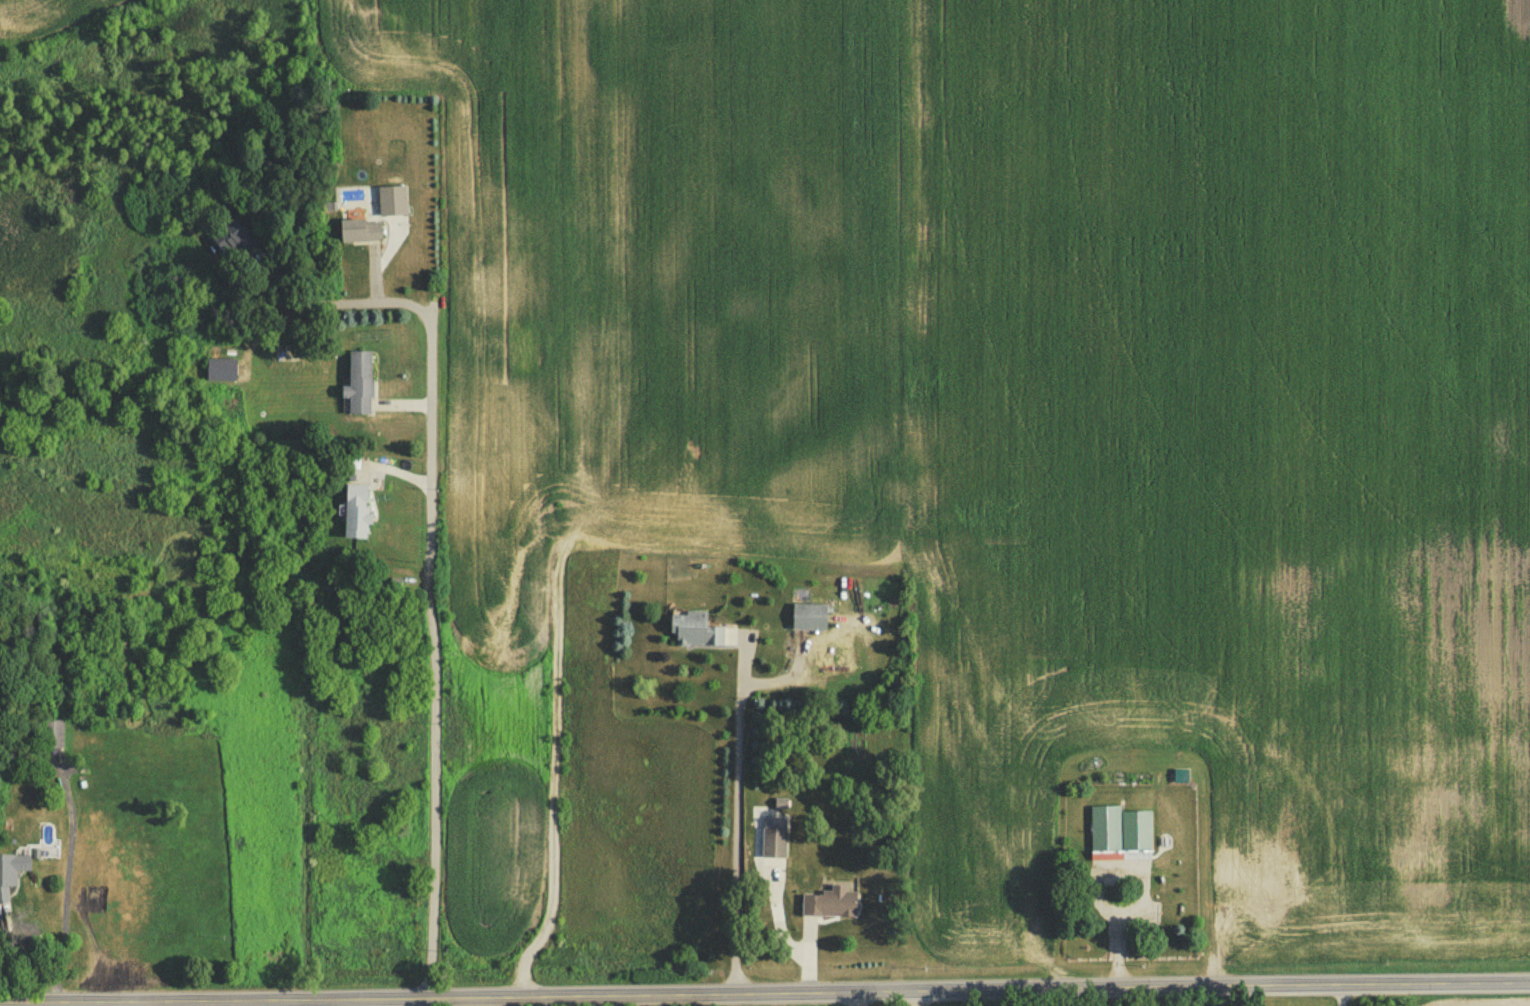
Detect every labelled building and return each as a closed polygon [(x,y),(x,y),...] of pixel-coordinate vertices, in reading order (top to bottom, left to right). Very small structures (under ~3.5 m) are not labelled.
[(385,246),(385,223),(346,223),(346,246),(385,246)] [(353,402),(353,418),(375,418),(375,354),(353,354),(353,390),(345,390),(345,402),(353,402)] [(347,488),(347,542),(371,542),(371,488),(347,488)] [(831,633),(831,607),(796,607),(796,633),(831,633)] [(712,613),(675,613),(675,649),(736,649),(736,630),(712,630),(712,613)] [(1123,815),(1123,810),(1093,811),(1094,857),(1155,856),(1155,815),(1123,815)] [(790,829),(766,829),(766,863),(790,863),(790,829)] [(19,891),(19,876),(33,876),(34,853),(18,853),(17,858),(0,858),(0,890),(19,891)] [(861,897),(806,896),(805,921),(860,922),(861,897)]
